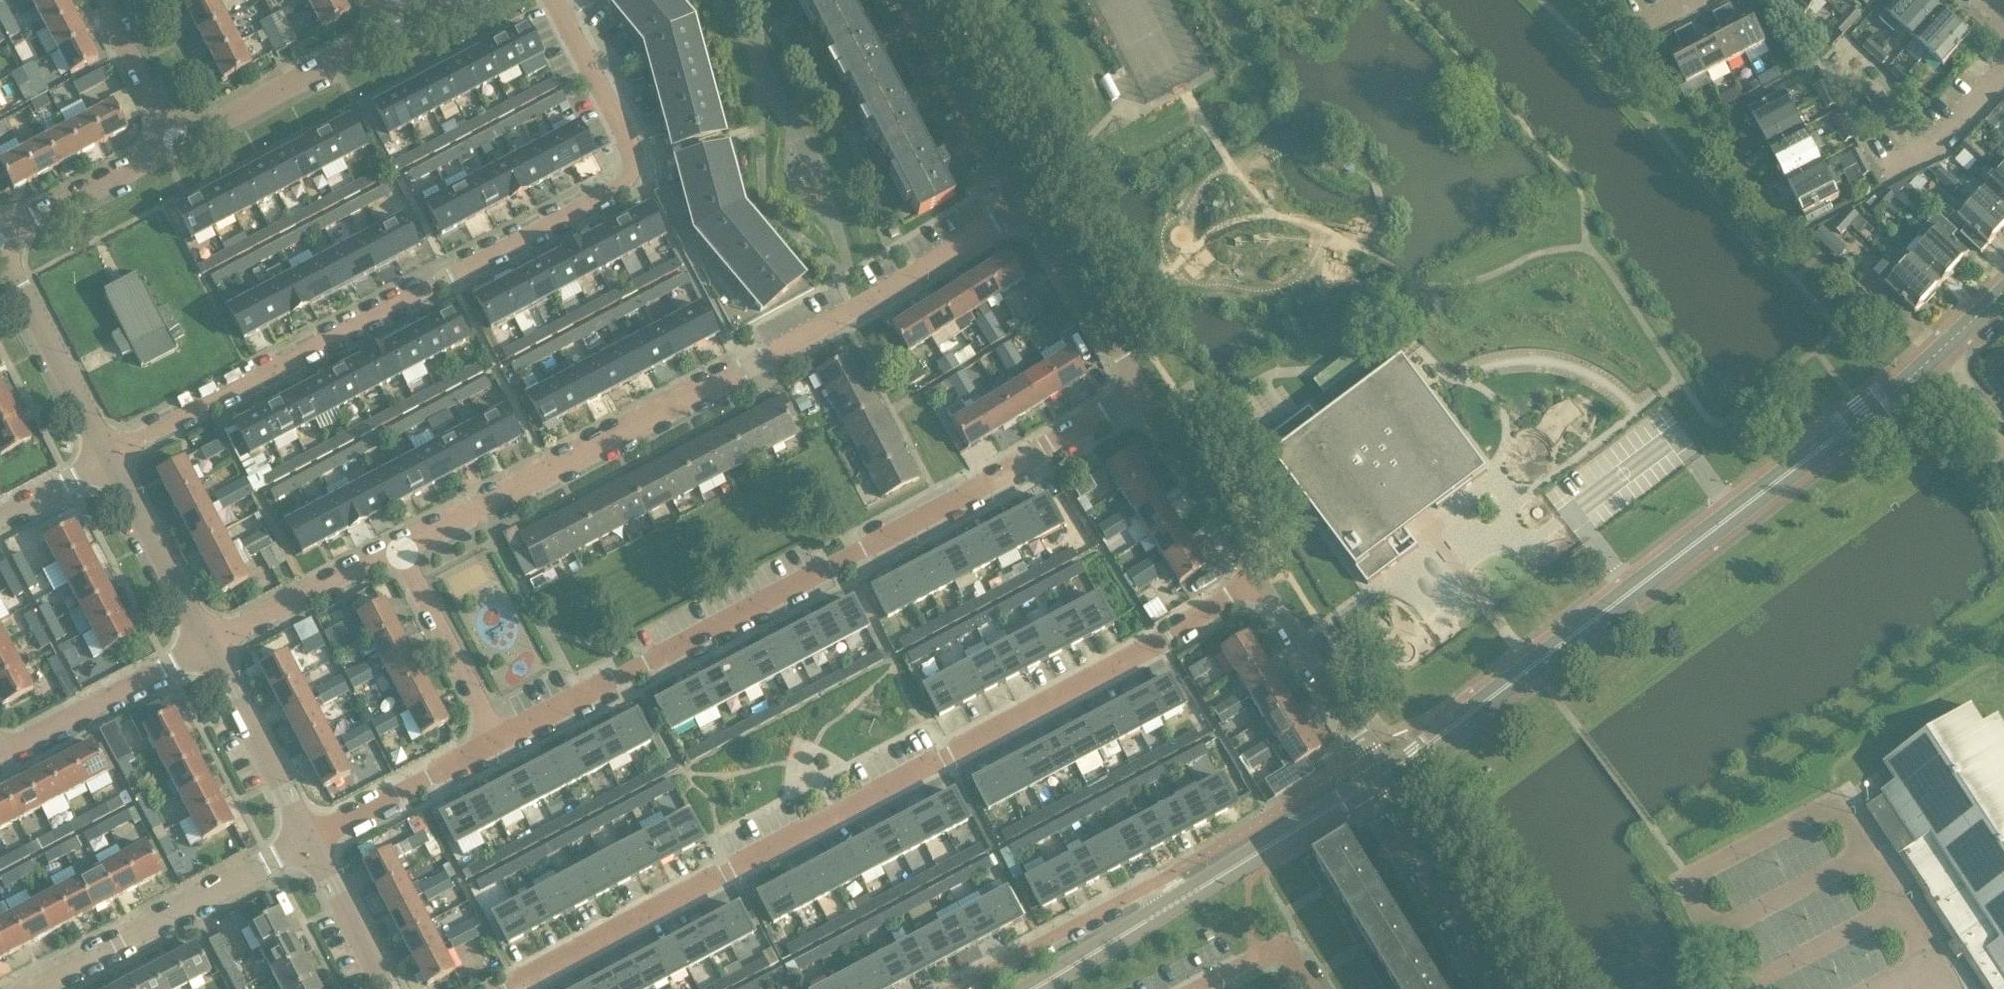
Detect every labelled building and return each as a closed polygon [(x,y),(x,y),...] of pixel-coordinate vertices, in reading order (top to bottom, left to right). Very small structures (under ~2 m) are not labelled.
[(47,29),(74,14),(67,0),(48,0),(35,7),(47,29)] [(189,11),(209,0),(183,0),(189,11)] [(217,0),(209,0),(189,11),(200,33),(227,19),(217,0)] [(342,0),(319,0),(310,5),(322,28),(350,14),(342,0)] [(648,44),(673,135),(675,134),(678,146),(716,136),(713,123),(717,122),(716,114),(711,115),(707,98),(710,97),(707,83),(702,84),(699,67),(701,66),(698,52),(693,53),(689,33),(692,32),(690,22),(684,14),(681,17),(668,2),(670,0),(612,0),(648,44)] [(825,40),(860,22),(849,0),(804,0),(825,40)] [(1787,5),(1802,18),(1819,0),(1792,0),(1787,5)] [(1869,8),(1877,0),(1861,0),(1869,8)] [(1924,0),(1896,0),(1885,12),(1885,13),(1879,20),(1894,34),(1900,27),(1900,26),(1924,0)] [(1939,0),(1924,0),(1900,26),(1900,27),(1914,40),(1941,10),(1935,5),(1940,0),(1939,0)] [(0,6),(0,22),(1,24),(12,18),(4,3),(0,6)] [(1721,9),(1745,54),(1765,44),(1750,16),(1739,21),(1730,4),(1721,9)] [(1843,19),(1852,27),(1862,16),(1853,8),(1851,11),(1846,6),(1839,13),(1844,18),(1843,19)] [(1745,54),(1721,9),(1713,13),(1722,30),(1711,36),(1726,64),(1745,54)] [(1955,23),(1941,10),(1914,40),(1928,53),(1955,23)] [(281,11),(270,17),(273,23),(274,24),(285,18),(281,11)] [(298,11),(285,18),(274,24),(286,46),(297,40),(289,25),(301,18),(298,11)] [(74,14),(47,29),(56,45),(59,51),(86,37),(83,31),(74,14)] [(273,23),(270,17),(259,23),(262,29),(273,23)] [(12,18),(1,24),(9,39),(20,33),(12,18)] [(227,19),(200,33),(212,56),(239,42),(227,19)] [(1852,27),(1843,19),(1836,26),(1844,35),(1852,27)] [(872,45),(860,22),(825,40),(856,99),(891,81),(879,57),(886,53),(880,41),(872,45)] [(273,23),(262,29),(263,31),(257,34),(261,42),(267,39),(276,55),(287,49),(286,46),(274,24),(273,23)] [(1971,38),(1955,23),(1928,53),(1943,67),(1971,38)] [(1692,24),(1683,28),(1706,74),(1726,64),(1711,36),(1700,41),(1692,24)] [(526,28),(504,39),(519,68),(540,56),(526,28)] [(1706,74),(1683,28),(1674,33),(1683,49),(1671,55),(1686,84),(1706,74)] [(59,51),(71,74),(98,60),(86,37),(59,51)] [(504,39),(483,51),(498,79),(519,68),(504,39)] [(1871,56),(1879,48),(1870,40),(1862,48),(1871,56)] [(251,65),(239,42),(212,56),(225,79),(251,65)] [(1879,48),(1871,56),(1881,66),(1889,57),(1879,48)] [(498,79),(483,51),(461,62),(476,90),(498,79)] [(33,62),(22,68),(30,83),(41,77),(33,62)] [(461,62),(440,73),(455,101),(476,90),(461,62)] [(1901,83),(1909,74),(1899,66),(1891,74),(1901,83)] [(22,68),(11,74),(18,89),(30,83),(22,68)] [(1777,68),(1758,79),(1759,82),(1762,87),(1782,77),(1781,75),(1777,68)] [(94,88),(108,80),(102,69),(88,77),(94,88)] [(455,101),(440,73),(419,84),(434,113),(455,101)] [(1919,83),(1909,74),(1901,83),(1911,91),(1919,83)] [(45,94),(49,92),(44,83),(41,77),(30,83),(38,98),(45,94)] [(79,96),(94,88),(88,77),(73,84),(79,96)] [(557,89),(552,79),(531,90),(536,100),(557,89)] [(903,104),(891,81),(856,99),(887,158),(922,140),(910,116),(917,112),(911,100),(903,104)] [(1821,96),(1829,92),(1824,81),(1815,86),(1821,96)] [(1759,82),(1751,86),(1754,92),(1762,87),(1759,82)] [(30,102),(38,98),(30,83),(18,89),(26,104),(30,102)] [(434,113),(419,84),(397,95),(412,124),(434,113)] [(536,100),(531,90),(528,85),(512,93),(515,98),(509,101),(515,111),(536,100)] [(1738,88),(1726,94),(1731,103),(1743,97),(1738,88)] [(1759,128),(1793,110),(1784,92),(1750,110),(1759,128)] [(1835,105),(1829,92),(1821,96),(1828,109),(1835,105)] [(561,93),(538,105),(543,114),(548,112),(552,119),(570,110),(566,103),(561,93)] [(51,105),(45,94),(38,98),(30,102),(36,113),(51,105)] [(412,124),(397,95),(375,107),(390,135),(412,124)] [(509,101),(488,112),(493,123),(515,111),(509,101)] [(114,103),(91,115),(105,142),(128,130),(114,103)] [(543,114),(538,105),(517,116),(522,126),(543,114)] [(1985,123),(1995,131),(2003,121),(2003,116),(1997,110),(1997,109),(1996,111),(1985,123)] [(1802,128),(1793,110),(1759,128),(1768,146),(1802,128)] [(488,112),(467,124),(472,134),(493,123),(488,112)] [(105,142),(91,115),(68,127),(82,154),(105,142)] [(517,116),(496,127),(501,137),(522,126),(517,116)] [(1839,130),(1847,126),(1842,116),(1833,120),(1839,130)] [(472,134),(467,124),(466,124),(462,117),(454,121),(458,128),(451,132),(449,128),(442,132),(444,135),(445,135),(451,145),(472,134)] [(0,123),(0,137),(12,131),(6,120),(0,123)] [(328,132),(343,160),(365,148),(364,146),(372,141),(362,122),(353,126),(350,120),(328,132)] [(1847,126),(1839,130),(1845,143),(1853,139),(1847,126)] [(82,154),(68,127),(46,138),(60,165),(82,154)] [(496,127),(474,138),(479,148),(501,137),(496,127)] [(592,156),(577,128),(556,139),(571,167),(592,156)] [(1808,138),(1802,128),(1768,146),(1777,162),(1820,140),(1817,134),(1808,138)] [(328,132),(307,143),(321,171),(343,160),(328,132)] [(445,135),(444,135),(424,146),(429,156),(451,145),(445,135)] [(60,165),(46,138),(24,150),(38,177),(60,165)] [(479,148),(474,138),(453,150),(458,159),(479,148)] [(571,167),(556,139),(535,150),(550,178),(571,167)] [(934,163),(922,140),(887,158),(918,218),(953,199),(940,175),(948,171),(942,159),(934,163)] [(1825,148),(1820,140),(1777,162),(1785,179),(1820,161),(1815,153),(1825,148)] [(1969,156),(1976,149),(1967,141),(1961,148),(1969,156)] [(307,143),(285,154),(300,183),(321,171),(307,143)] [(429,156),(424,146),(400,158),(407,168),(429,156)] [(700,230),(767,308),(801,279),(796,272),(793,275),(782,262),(785,259),(775,248),(772,250),(760,237),(764,234),(754,222),(751,225),(738,210),(732,189),(736,189),(732,175),(728,176),(724,159),(728,158),(725,149),(682,161),(700,230)] [(1986,158),(1976,149),(1969,156),(1980,166),(1986,158)] [(38,177),(24,150),(1,162),(15,189),(38,177)] [(453,150),(432,161),(437,171),(458,159),(453,150)] [(535,150),(513,161),(528,189),(550,178),(535,150)] [(1856,164),(1865,160),(1859,150),(1851,154),(1856,164)] [(300,183),(285,154),(264,166),(279,194),(300,183)] [(1871,173),(1865,160),(1856,164),(1863,177),(1871,173)] [(437,171),(432,161),(403,176),(409,187),(415,184),(414,183),(437,171)] [(528,189),(513,161),(492,172),(507,201),(528,189)] [(1826,173),(1820,161),(1785,179),(1794,196),(1835,175),(1832,169),(1826,173)] [(264,166),(242,177),(257,205),(279,194),(264,166)] [(1994,172),(2003,181),(2003,169),(2003,170),(1999,166),(1994,172)] [(1943,183),(1949,177),(1941,169),(1935,176),(1943,183)] [(353,183),(358,193),(382,181),(376,171),(353,183)] [(492,172),(471,184),(486,212),(507,201),(492,172)] [(1985,190),(2003,208),(2003,181),(1994,172),(1989,178),(1993,182),(1985,190)] [(1839,184),(1835,175),(1794,196),(1808,223),(1833,210),(1828,202),(1838,197),(1833,187),(1839,184)] [(242,177),(221,188),(236,216),(257,205),(242,177)] [(1949,177),(1943,183),(1954,194),(1960,187),(1949,177)] [(362,198),(367,207),(389,196),(390,198),(400,193),(393,182),(384,187),(384,186),(362,198)] [(353,183),(331,195),(336,205),(358,193),(353,183)] [(486,212),(471,184),(449,195),(464,223),(486,212)] [(236,216),(221,188),(199,199),(214,228),(236,216)] [(1985,190),(1977,198),(1974,194),(1968,200),(1972,204),(2000,231),(2003,227),(2003,208),(1985,190)] [(1879,200),(1886,206),(1895,197),(1887,191),(1879,200)] [(336,205),(331,195),(308,207),(314,217),(336,205)] [(464,223),(449,195),(427,206),(442,235),(464,223)] [(367,207),(362,198),(340,209),(345,219),(367,207)] [(214,228),(199,199),(177,211),(192,239),(214,228)] [(1886,206),(1879,200),(1870,209),(1877,216),(1886,206)] [(1972,204),(1958,218),(1966,226),(1960,233),(1980,252),(2000,231),(1972,204)] [(314,217),(308,207),(286,219),(291,228),(314,217)] [(380,231),(381,231),(369,208),(360,213),(371,236),(359,242),(374,271),(395,259),(380,231)] [(345,219),(340,209),(319,220),(324,230),(345,219)] [(663,237),(649,209),(627,220),(642,248),(663,237)] [(1851,209),(1842,218),(1850,226),(1859,217),(1851,209)] [(1926,243),(1955,269),(1968,255),(1952,240),(1958,233),(1937,213),(1917,234),(1926,243)] [(413,214),(381,231),(380,231),(395,259),(417,248),(416,245),(427,239),(413,214)] [(1850,226),(1842,218),(1834,227),(1842,235),(1850,226)] [(291,228),(286,219),(264,231),(269,240),(291,228)] [(324,230),(319,220),(297,231),(302,241),(324,230)] [(642,248),(627,220),(606,232),(620,260),(642,248)] [(1823,227),(1814,236),(1822,243),(1831,234),(1823,227)] [(243,235),(239,238),(246,252),(269,240),(264,231),(246,240),(243,235)] [(302,241),(297,231),(276,243),(281,253),(302,241)] [(606,232),(584,243),(599,271),(620,260),(606,232)] [(246,252),(239,238),(222,247),(224,251),(219,254),(224,263),(246,252)] [(359,242),(337,254),(352,282),(374,271),(359,242)] [(281,253),(276,243),(254,254),(260,264),(281,253)] [(599,271),(584,243),(563,254),(577,282),(599,271)] [(1926,243),(1913,257),(1942,284),(1955,269),(1926,243)] [(1904,249),(1891,264),(1928,298),(1942,284),(1913,257),(1904,249)] [(224,263),(219,254),(196,265),(201,275),(224,263)] [(254,254),(233,265),(238,275),(260,264),(254,254)] [(352,282),(337,254),(316,265),(331,293),(352,282)] [(563,254),(541,266),(556,294),(577,282),(563,254)] [(1024,280),(1008,254),(985,269),(1001,294),(1024,280)] [(675,259),(653,271),(659,281),(680,269),(675,259)] [(1928,298),(1891,264),(1878,278),(1886,286),(1915,313),(1928,298)] [(238,275),(233,265),(211,276),(217,287),(238,275)] [(316,265),(294,276),(309,304),(331,293),(316,265)] [(541,266),(519,277),(534,305),(556,294),(541,266)] [(1001,294),(985,269),(961,284),(977,309),(984,305),(1001,294)] [(659,281),(653,271),(632,282),(637,292),(659,281)] [(688,285),(683,274),(661,286),(667,296),(688,285)] [(113,293),(105,297),(122,329),(112,337),(122,356),(134,352),(141,367),(177,348),(169,333),(179,326),(169,307),(156,311),(140,279),(130,284),(126,276),(109,285),(113,293)] [(309,304),(294,276),(273,287),(288,316),(309,304)] [(534,305),(519,277),(498,289),(512,316),(534,305)] [(632,282),(610,293),(616,304),(637,292),(632,282)] [(977,309),(961,284),(938,298),(954,324),(966,316),(972,325),(975,323),(983,318),(977,309)] [(667,296),(661,286),(640,297),(645,307),(667,296)] [(288,316),(273,287),(252,299),(266,327),(288,316)] [(512,316),(498,289),(476,300),(490,328),(512,316)] [(616,304),(610,293),(589,305),(594,315),(616,304)] [(1034,295),(1023,303),(1033,319),(1045,312),(1034,295)] [(645,307),(640,297),(618,308),(624,319),(645,307)] [(954,324),(938,298),(914,313),(930,339),(954,324)] [(266,327),(252,299),(229,310),(244,339),(266,327)] [(589,305),(567,316),(573,326),(594,315),(589,305)] [(618,308),(596,320),(602,330),(604,328),(610,339),(623,332),(617,322),(624,319),(618,308)] [(701,308),(679,319),(694,348),(716,337),(701,308)] [(1049,318),(1039,324),(1050,342),(1060,336),(1075,326),(1065,311),(1050,320),(1049,318)] [(429,324),(444,353),(466,341),(451,313),(429,324)] [(930,339),(914,313),(891,328),(892,330),(878,339),(909,388),(924,378),(908,353),(930,339)] [(983,318),(975,323),(982,335),(998,325),(990,314),(983,318)] [(567,316),(546,328),(551,338),(573,326),(567,316)] [(1015,318),(1006,324),(1012,333),(1021,327),(1015,318)] [(679,319),(658,331),(673,359),(694,348),(679,319)] [(596,320),(575,331),(580,341),(602,330),(596,320)] [(444,353),(429,324),(408,336),(423,364),(444,353)] [(551,338),(546,328),(544,324),(529,332),(531,335),(525,338),(530,349),(551,338)] [(1005,337),(998,325),(982,335),(990,347),(1005,337)] [(575,331),(553,342),(559,353),(580,341),(575,331)] [(673,359),(658,331),(636,342),(651,371),(673,359)] [(423,364),(408,336),(386,347),(401,375),(423,364)] [(530,349),(525,338),(503,350),(508,361),(530,349)] [(553,342),(532,354),(537,364),(559,353),(553,342)] [(651,371),(636,342),(615,353),(630,382),(651,371)] [(1002,365),(1018,355),(1010,342),(994,352),(1002,365)] [(386,347),(365,358),(380,387),(401,375),(386,347)] [(829,399),(865,380),(849,349),(827,361),(830,366),(815,373),(829,399)] [(1069,351),(1045,366),(1061,392),(1085,377),(1069,351)] [(630,382),(615,353),(593,365),(608,393),(630,382)] [(537,364),(532,354),(510,365),(515,375),(537,364)] [(959,366),(952,354),(936,364),(943,376),(959,366)] [(1025,367),(1018,355),(1002,365),(1009,377),(1025,367)] [(380,387),(365,358),(343,369),(358,398),(380,387)] [(1438,509),(1488,472),(1404,359),(1319,422),(1310,408),(1263,444),(1368,584),(1418,546),(1400,522),(1431,499),(1438,509)] [(478,363),(456,375),(461,385),(483,373),(478,363)] [(608,393),(593,365),(572,376),(587,405),(608,393)] [(1045,366),(1021,380),(1037,406),(1061,392),(1045,366)] [(343,369),(322,381),(337,409),(358,398),(343,369)] [(947,380),(955,394),(970,384),(962,371),(955,376),(947,380)] [(461,385),(456,375),(434,386),(440,396),(461,385)] [(587,405),(572,376),(550,387),(565,416),(587,405)] [(464,390),(469,400),(491,388),(486,378),(464,390)] [(865,380),(829,399),(842,423),(878,405),(865,380)] [(1037,406),(1021,380),(998,394),(1014,420),(1037,406)] [(322,381),(300,392),(315,421),(337,409),(322,381)] [(970,384),(955,394),(963,406),(978,397),(970,384)] [(434,386),(413,398),(418,408),(440,396),(434,386)] [(565,416),(550,387),(528,399),(543,428),(565,416)] [(464,390),(442,401),(448,411),(469,400),(464,390)] [(315,421),(300,392),(279,403),(294,432),(315,421)] [(982,404),(974,409),(990,435),(1014,420),(998,394),(982,404)] [(0,400),(0,428),(19,419),(8,396),(0,400)] [(783,397),(750,414),(769,450),(796,436),(788,421),(794,418),(783,397)] [(413,398),(391,409),(397,419),(418,408),(413,398)] [(442,401),(421,412),(426,422),(448,411),(442,401)] [(279,403),(257,414),(272,443),(294,432),(279,403)] [(878,405),(842,423),(854,448),(891,429),(878,405)] [(397,419),(391,409),(370,420),(375,430),(397,419)] [(974,409),(967,413),(950,423),(966,449),(990,435),(974,409)] [(503,411),(481,422),(496,451),(519,440),(503,411)] [(426,422),(421,412),(400,423),(405,434),(410,444),(416,441),(411,431),(426,422)] [(237,456),(239,460),(248,477),(246,478),(254,494),(267,487),(262,478),(272,472),(259,450),(272,443),(257,414),(235,426),(248,450),(237,456)] [(769,450),(750,414),(725,427),(744,464),(769,450)] [(19,419),(0,428),(0,457),(0,458),(31,442),(19,419)] [(375,430),(370,420),(349,432),(354,442),(375,430)] [(496,451),(481,422),(460,434),(475,463),(496,451)] [(405,434),(400,423),(378,435),(384,445),(405,434)] [(744,464),(725,427),(699,440),(718,477),(744,464)] [(891,429),(854,448),(867,473),(904,454),(891,429)] [(349,432),(327,443),(332,453),(354,442),(349,432)] [(460,434),(438,445),(454,474),(475,463),(460,434)] [(378,435),(356,446),(362,457),(384,445),(378,435)] [(312,451),(306,454),(311,464),(332,453),(327,443),(323,445),(319,438),(308,444),(312,451)] [(218,440),(200,450),(206,462),(225,452),(218,440)] [(699,440),(673,454),(692,490),(718,477),(699,440)] [(1490,457),(1478,440),(1472,444),(1484,462),(1490,457)] [(438,445),(417,456),(432,485),(454,474),(438,445)] [(356,446),(335,457),(341,467),(345,474),(365,464),(362,457),(356,446)] [(1120,491),(1147,475),(1132,451),(1105,468),(1120,491)] [(311,464),(306,454),(284,466),(289,476),(311,464)] [(692,490),(673,454),(647,467),(666,504),(692,490)] [(917,479),(904,454),(867,473),(880,498),(917,479)] [(417,456),(395,468),(411,497),(432,485),(417,456)] [(335,457),(314,468),(319,479),(341,467),(335,457)] [(171,498),(198,484),(185,459),(158,473),(171,498)] [(272,472),(262,478),(267,487),(289,476),(284,466),(272,472)] [(666,504),(647,467),(622,481),(641,517),(666,504)] [(319,479),(314,468),(292,480),(298,490),(319,479)] [(411,497),(395,468),(374,479),(389,508),(411,497)] [(1147,475),(1120,491),(1135,514),(1161,498),(1147,475)] [(1089,477),(1072,488),(1087,513),(1094,508),(1086,495),(1096,489),(1089,477)] [(246,478),(230,486),(238,503),(248,497),(253,495),(254,494),(246,478)] [(389,508),(374,479),(353,490),(368,519),(389,508)] [(298,490),(292,480),(270,492),(275,502),(298,490)] [(641,517),(622,481),(596,494),(615,531),(641,517)] [(183,522),(211,508),(210,507),(206,499),(198,484),(171,498),(183,522)] [(236,504),(238,503),(230,486),(228,487),(214,495),(218,502),(222,511),(236,504)] [(353,490),(331,502),(347,531),(368,519),(353,490)] [(615,531),(596,494),(570,508),(589,544),(615,531)] [(1176,521),(1161,498),(1135,514),(1149,537),(1176,521)] [(1046,499),(1024,510),(1039,538),(1061,527),(1046,499)] [(347,531),(331,502),(310,513),(325,542),(347,531)] [(211,508),(183,522),(196,546),(223,532),(211,508)] [(570,508),(544,521),(563,558),(589,544),(570,508)] [(1039,538),(1024,510),(1002,521),(1017,550),(1039,538)] [(1121,512),(1109,519),(1119,535),(1131,527),(1121,512)] [(325,542),(310,513),(288,525),(303,554),(325,542)] [(1119,535),(1109,519),(1097,527),(1098,528),(1094,530),(1098,537),(1102,535),(1107,542),(1119,535)] [(516,528),(502,535),(524,577),(537,571),(563,558),(544,521),(519,534),(516,528)] [(1002,521),(981,533),(996,561),(1017,550),(1002,521)] [(1176,521),(1149,537),(1164,561),(1190,544),(1176,521)] [(57,564),(87,548),(75,525),(44,540),(57,564)] [(252,537),(260,554),(268,571),(285,563),(275,543),(272,545),(265,531),(252,537)] [(223,532),(196,546),(208,570),(236,556),(235,555),(223,532)] [(996,561),(981,533),(959,544),(974,572),(996,561)] [(236,556),(208,570),(221,595),(249,581),(240,563),(260,554),(252,537),(239,543),(243,552),(235,555),(236,556)] [(974,572),(959,544),(938,555),(953,584),(974,572)] [(1190,544),(1164,561),(1179,584),(1205,568),(1190,544)] [(18,583),(0,548),(0,593),(9,588),(18,583)] [(98,570),(87,548),(57,564),(68,586),(98,570)] [(1050,560),(1055,570),(1077,558),(1072,548),(1050,560)] [(23,581),(33,576),(21,553),(11,558),(23,581)] [(938,555),(917,567),(931,595),(953,584),(938,555)] [(1139,566),(1151,585),(1163,577),(1151,558),(1139,566)] [(1055,570),(1050,560),(1032,569),(1028,563),(1024,565),(1028,572),(1029,571),(1034,581),(1055,570)] [(1006,576),(1004,577),(1012,592),(1034,581),(1029,571),(1028,572),(1027,572),(1021,562),(1017,564),(1017,563),(1011,567),(1012,568),(1010,569),(1015,579),(1009,582),(1006,576)] [(1075,566),(1057,575),(1062,585),(1080,576),(1075,566)] [(1151,585),(1139,566),(1127,573),(1138,592),(1151,585)] [(931,595),(917,567),(895,578),(910,606),(931,595)] [(110,592),(98,570),(68,586),(80,608),(110,592)] [(992,592),(986,594),(991,604),(1012,592),(1004,577),(1003,578),(999,570),(995,572),(998,578),(987,584),(992,592)] [(541,575),(529,582),(534,591),(546,584),(541,575)] [(33,576),(23,581),(28,590),(38,585),(33,576)] [(910,606),(895,578),(873,590),(888,618),(910,606)] [(1051,578),(1036,587),(1041,597),(1041,596),(1052,591),(1056,588),(1051,578)] [(30,606),(18,583),(9,588),(14,598),(10,599),(17,612),(30,606)] [(1041,597),(1036,587),(1014,598),(1020,608),(1041,597)] [(991,604),(986,594),(984,595),(981,588),(960,599),(963,606),(964,605),(969,615),(991,604)] [(110,592),(80,608),(92,631),(122,615),(110,592)] [(1075,608),(1090,636),(1096,633),(1112,625),(1097,597),(1075,608)] [(1153,622),(1168,613),(1159,597),(1144,606),(1153,622)] [(371,640),(397,626),(384,601),(358,615),(371,640)] [(830,612),(844,640),(867,628),(852,601),(830,612)] [(993,609),(998,619),(1013,611),(1008,601),(993,609)] [(47,626),(57,620),(48,604),(38,609),(47,626)] [(963,606),(943,617),(948,626),(969,615),(964,605),(963,606)] [(1075,608),(1064,614),(1053,620),(1068,648),(1090,636),(1075,608)] [(32,634),(43,628),(33,612),(23,617),(32,634)] [(830,612),(808,624),(823,651),(844,640),(830,612)] [(972,621),(977,630),(992,622),(987,613),(972,621)] [(122,615),(92,631),(104,654),(134,638),(122,615)] [(948,626),(943,617),(921,628),(927,638),(948,626)] [(310,618),(292,627),(307,656),(326,648),(310,618)] [(65,636),(57,620),(47,626),(55,641),(65,636)] [(1053,620),(1032,631),(1047,659),(1068,648),(1053,620)] [(977,630),(972,621),(951,632),(956,642),(977,630)] [(341,623),(323,633),(330,645),(347,635),(341,623)] [(808,624),(787,635),(802,662),(823,651),(808,624)] [(383,664),(410,650),(397,626),(371,640),(377,652),(375,654),(369,657),(371,661),(375,668),(384,664),(383,664)] [(9,646),(0,628),(0,651),(9,646)] [(51,644),(43,628),(32,634),(41,649),(51,644)] [(927,638),(921,628),(898,640),(904,650),(927,638)] [(1026,670),(1047,659),(1032,631),(1011,642),(1026,670)] [(951,632),(929,643),(934,653),(956,642),(951,632)] [(1009,643),(1003,633),(984,642),(990,653),(1004,682),(1026,670),(1011,642),(1009,643)] [(1235,674),(1261,657),(1246,633),(1220,650),(1235,674)] [(787,635),(766,646),(780,674),(802,662),(787,635)] [(934,653),(929,643),(907,655),(912,665),(934,653)] [(0,651),(0,679),(21,668),(9,646),(0,651)] [(766,646),(744,657),(759,685),(780,674),(766,646)] [(72,648),(61,654),(70,671),(81,665),(72,648)] [(882,649),(856,663),(862,672),(887,659),(882,649)] [(423,674),(410,650),(383,664),(384,664),(396,688),(423,674)] [(273,691),(300,677),(286,652),(260,667),(273,691)] [(990,653),(968,665),(983,693),(1004,682),(990,653)] [(57,656),(47,661),(55,678),(65,673),(57,656)] [(920,662),(927,679),(941,673),(933,656),(920,662)] [(759,685),(744,657),(723,669),(737,696),(759,685)] [(1261,657),(1235,674),(1249,697),(1275,680),(1261,657)] [(1207,659),(1190,667),(1194,678),(1211,670),(1207,659)] [(345,674),(349,682),(375,668),(371,661),(345,674)] [(856,663),(835,674),(840,684),(862,672),(856,663)] [(968,665),(947,676),(962,704),(983,693),(968,665)] [(0,679),(0,703),(2,708),(33,691),(21,668),(0,679)] [(349,682),(353,690),(379,676),(375,668),(349,682)] [(737,696),(723,669),(701,680),(716,708),(737,696)] [(396,709),(400,716),(409,712),(435,698),(423,674),(396,688),(403,701),(394,706),(396,709)] [(835,674),(814,685),(819,695),(840,684),(835,674)] [(328,683),(337,699),(350,692),(341,676),(328,683)] [(962,704),(947,676),(925,688),(940,716),(962,704)] [(312,701),(300,677),(273,691),(285,716),(312,701)] [(1167,679),(1145,690),(1160,719),(1182,707),(1167,679)] [(701,680),(680,691),(694,719),(716,708),(701,680)] [(1275,680),(1249,697),(1264,720),(1290,703),(1275,680)] [(337,699),(328,683),(315,690),(324,706),(337,699)] [(814,685),(792,697),(797,706),(819,695),(814,685)] [(1145,690),(1124,702),(1139,730),(1160,719),(1145,690)] [(694,719),(680,691),(658,703),(672,730),(694,719)] [(1224,702),(1234,718),(1246,710),(1236,695),(1224,702)] [(409,712),(416,725),(422,737),(448,723),(435,698),(409,712)] [(149,740),(180,723),(174,712),(168,715),(160,701),(129,717),(142,742),(148,739),(149,740)] [(325,726),(312,701),(285,716),(298,740),(325,726)] [(1124,702),(1103,713),(1118,741),(1139,730),(1124,702)] [(1234,718),(1224,702),(1212,710),(1213,711),(1209,713),(1218,727),(1221,725),(1221,726),(1234,718)] [(1305,726),(1290,703),(1264,720),(1278,743),(1305,726)] [(771,708),(749,719),(755,729),(776,718),(771,708)] [(1867,808),(1925,896),(1924,897),(1954,942),(1948,946),(1958,959),(1963,956),(1985,988),(2003,988),(2003,726),(2001,721),(1986,730),(1972,708),(1885,766),(1899,787),(1867,808)] [(396,709),(370,723),(374,730),(375,730),(400,716),(396,709)] [(1118,741),(1103,713),(1081,724),(1097,753),(1118,741)] [(637,714),(614,725),(629,753),(651,742),(637,714)] [(400,716),(375,730),(374,730),(375,732),(376,735),(378,739),(405,725),(400,716)] [(755,729),(749,719),(728,731),(733,740),(755,729)] [(113,759),(129,750),(115,722),(98,730),(113,759)] [(180,723),(149,740),(162,765),(193,748),(180,723)] [(366,724),(353,731),(362,747),(375,741),(366,724)] [(1097,753),(1081,724),(1060,736),(1075,764),(1097,753)] [(629,753),(614,725),(593,737),(607,764),(629,753)] [(325,726),(298,740),(311,764),(338,750),(325,726)] [(1320,750),(1305,726),(1278,743),(1293,766),(1320,750)] [(1194,730),(1172,742),(1178,752),(1200,740),(1194,730)] [(362,747),(353,731),(340,738),(349,754),(362,747)] [(733,740),(728,731),(706,742),(712,752),(733,740)] [(1060,736),(1039,747),(1054,775),(1075,764),(1060,736)] [(607,764),(593,737),(571,748),(586,776),(607,764)] [(1265,741),(1253,748),(1262,763),(1274,756),(1265,741)] [(712,752),(706,742),(684,754),(689,764),(712,752)] [(1172,742),(1151,753),(1157,763),(1178,752),(1172,742)] [(69,755),(86,785),(108,774),(92,743),(69,755)] [(1181,756),(1186,766),(1208,755),(1202,745),(1181,756)] [(1054,775),(1039,747),(1018,758),(1033,787),(1054,775)] [(193,748),(162,765),(175,790),(206,774),(193,748)] [(571,748),(550,759),(564,787),(586,776),(571,748)] [(1262,763),(1253,748),(1241,756),(1241,757),(1238,759),(1250,777),(1255,774),(1252,770),(1262,763)] [(129,750),(113,759),(125,779),(136,775),(130,764),(135,762),(129,750)] [(351,775),(338,750),(311,764),(324,789),(351,775)] [(1151,753),(1130,764),(1135,774),(1157,763),(1151,753)] [(69,755),(47,766),(63,797),(86,785),(69,755)] [(1186,766),(1181,756),(1159,768),(1165,778),(1186,766)] [(1033,787),(1018,758),(996,770),(1011,798),(1033,787)] [(550,759),(528,770),(543,798),(564,787),(550,759)] [(641,776),(646,787),(677,771),(672,762),(663,767),(662,765),(641,776)] [(1135,774),(1130,764),(1109,775),(1114,786),(1135,774)] [(63,797),(47,766),(25,778),(41,809),(63,797)] [(1165,778),(1159,768),(1138,779),(1143,789),(1165,778)] [(543,798),(528,770),(507,782),(521,809),(543,798)] [(1011,798),(996,770),(974,781),(989,810),(1011,798)] [(206,774),(175,790),(189,815),(220,799),(206,774)] [(1109,775),(1087,787),(1093,797),(1114,786),(1109,775)] [(646,787),(641,776),(620,788),(625,798),(646,787)] [(1198,789),(1213,817),(1235,805),(1220,777),(1198,789)] [(25,778),(3,790),(19,821),(41,809),(25,778)] [(1143,789),(1138,779),(1116,790),(1122,800),(1143,789)] [(649,791),(654,801),(676,790),(670,780),(649,791)] [(507,782),(485,793),(500,821),(521,809),(507,782)] [(1213,817),(1198,789),(1197,789),(1194,782),(1173,793),(1176,800),(1177,800),(1192,828),(1213,817)] [(1093,797),(1087,787),(1066,798),(1071,808),(1093,797)] [(620,788),(598,799),(603,809),(625,798),(620,788)] [(3,790),(0,791),(0,830),(19,821),(3,790)] [(1116,790),(1095,802),(1100,812),(1122,800),(1116,790)] [(654,801),(649,791),(627,802),(632,812),(632,813),(636,820),(641,818),(637,810),(654,801)] [(139,809),(150,803),(144,793),(134,798),(139,809)] [(485,793),(464,804),(478,832),(500,821),(485,793)] [(930,805),(945,833),(967,821),(952,793),(930,805)] [(98,809),(103,818),(125,807),(120,797),(98,809)] [(1071,808),(1066,798),(1045,809),(1050,819),(1071,808)] [(233,824),(220,799),(189,815),(202,841),(233,824)] [(598,799),(577,810),(582,821),(603,809),(598,799)] [(1176,800),(1155,812),(1170,840),(1192,828),(1177,800),(1176,800)] [(627,802),(606,814),(611,824),(632,813),(632,812),(627,802)] [(1100,812),(1095,802),(1073,813),(1079,823),(1084,832),(1093,828),(1091,823),(1103,817),(1100,812)] [(163,828),(150,803),(139,809),(153,834),(163,828)] [(478,832),(464,804),(442,816),(456,844),(478,832)] [(930,805),(909,816),(924,844),(945,833),(930,805)] [(98,809),(75,820),(80,830),(103,818),(98,809)] [(1045,809),(1023,821),(1029,831),(1050,819),(1045,809)] [(582,821),(577,810),(555,822),(560,832),(582,821)] [(105,823),(110,832),(132,821),(127,811),(105,823)] [(1170,840),(1155,812),(1134,823),(1149,851),(1170,840)] [(667,825),(681,853),(703,841),(689,813),(667,825)] [(1079,823),(1073,813),(1052,824),(1057,835),(1079,823)] [(606,814),(584,825),(590,835),(611,824),(606,814)] [(909,816),(887,827),(902,856),(924,844),(909,816)] [(80,830),(75,820),(53,832),(58,842),(80,830)] [(1029,831),(1023,821),(1001,833),(1006,843),(1029,831)] [(555,822),(534,833),(539,843),(560,832),(555,822)] [(110,832),(105,823),(95,828),(100,838),(110,832)] [(1134,823),(1112,835),(1127,863),(1149,851),(1134,823)] [(1057,835),(1052,824),(1031,836),(1036,846),(1057,835)] [(584,825),(563,836),(568,846),(590,835),(584,825)] [(667,825),(645,836),(660,864),(681,853),(667,825)] [(902,856),(887,827),(866,839),(881,867),(902,856)] [(184,868),(163,828),(153,834),(174,873),(184,868)] [(58,842),(53,832),(31,843),(36,853),(58,842)] [(424,833),(406,842),(412,852),(423,846),(429,843),(424,833)] [(534,833),(512,844),(518,854),(539,843),(534,833)] [(1127,863),(1112,835),(1091,846),(1106,874),(1127,863)] [(1351,913),(1384,891),(1369,868),(1375,864),(1370,856),(1364,859),(1349,835),(1315,856),(1351,913)] [(568,846),(563,836),(541,848),(547,858),(568,846)] [(660,864),(645,836),(624,848),(638,876),(660,864)] [(1036,846),(1031,836),(999,852),(1014,880),(1023,875),(1014,857),(1036,846)] [(76,838),(61,846),(66,856),(82,848),(76,838)] [(866,839),(844,850),(860,878),(881,867),(866,839)] [(442,854),(435,840),(429,843),(423,846),(430,860),(442,854)] [(395,861),(412,852),(406,842),(375,858),(363,864),(375,887),(376,889),(403,875),(395,861)] [(31,843),(9,855),(14,865),(36,853),(31,843)] [(518,854),(512,844),(491,856),(496,866),(518,854)] [(957,856),(962,866),(985,854),(979,844),(957,856)] [(145,845),(123,856),(139,887),(161,876),(145,845)] [(66,856),(61,846),(44,855),(49,865),(58,860),(61,865),(68,861),(66,856)] [(1091,846),(1070,857),(1085,885),(1106,874),(1091,846)] [(541,848),(520,859),(525,869),(547,858),(541,848)] [(638,876),(624,848),(602,859),(617,887),(638,876)] [(9,855),(7,856),(4,850),(0,853),(3,858),(0,860),(0,872),(14,865),(9,855)] [(844,850),(823,861),(838,890),(860,878),(844,850)] [(123,856),(100,868),(117,899),(139,887),(123,856)] [(496,866),(491,856),(468,868),(473,878),(496,866)] [(957,856),(936,867),(941,877),(962,866),(957,856)] [(991,857),(965,870),(971,880),(993,868),(997,876),(1000,874),(991,857)] [(1085,885),(1070,857),(1048,869),(1063,897),(1085,885)] [(520,859),(499,870),(504,880),(525,869),(520,859)] [(617,887),(602,859),(581,870),(596,898),(617,887)] [(32,861),(16,869),(21,879),(37,871),(32,861)] [(838,890),(823,861),(802,873),(817,901),(838,890)] [(941,877),(936,867),(915,879),(920,888),(941,877)] [(100,868),(78,880),(94,911),(117,899),(100,868)] [(16,869),(0,878),(0,880),(5,888),(21,879),(16,869)] [(1063,897),(1048,869),(1026,881),(1041,909),(1063,897)] [(504,880),(499,870),(476,882),(481,892),(504,880)] [(581,870),(559,882),(574,910),(596,898),(581,870)] [(965,870),(944,882),(949,892),(971,880),(965,870)] [(450,881),(449,880),(445,873),(433,879),(441,895),(454,888),(450,881)] [(802,873),(780,884),(795,912),(817,901),(802,873)] [(420,886),(417,881),(408,886),(403,875),(376,889),(389,913),(415,899),(425,895),(420,886)] [(429,901),(441,895),(433,879),(420,886),(425,895),(428,901),(429,901)] [(920,888),(915,879),(893,890),(898,900),(920,888)] [(94,911),(78,880),(56,891),(72,922),(94,911)] [(559,882),(538,893),(553,921),(574,910),(559,882)] [(944,882),(923,893),(928,903),(949,892),(944,882)] [(795,912),(780,884),(758,896),(762,903),(753,907),(764,927),(772,923),(773,924),(795,912)] [(898,900),(893,890),(872,902),(877,911),(898,900)] [(56,891),(34,903),(50,934),(72,922),(56,891)] [(1384,891),(1351,913),(1386,969),(1420,948),(1405,924),(1410,921),(1405,912),(1399,915),(1384,891)] [(983,903),(998,932),(1020,920),(1005,892),(983,903)] [(538,893),(517,904),(531,932),(553,921),(538,893)] [(928,903),(923,893),(901,904),(906,914),(928,903)] [(866,895),(847,906),(855,922),(877,911),(872,902),(871,903),(866,895)] [(428,923),(421,910),(415,899),(389,913),(402,937),(428,923)] [(34,903),(11,915),(28,946),(50,934),(34,903)] [(998,932),(983,903),(961,915),(976,943),(998,932)] [(531,932),(517,904),(494,916),(509,944),(531,932)] [(906,914),(901,904),(880,916),(885,925),(906,914)] [(855,922),(847,906),(824,918),(828,924),(829,924),(834,934),(855,922)] [(737,907),(715,918),(730,946),(752,935),(737,907)] [(260,950),(291,934),(279,912),(248,928),(260,950)] [(0,921),(0,947),(5,957),(28,946),(11,915),(0,921)] [(961,915),(940,926),(955,954),(976,943),(961,915)] [(885,925),(880,916),(858,927),(863,937),(885,925)] [(715,918),(693,930),(708,958),(730,946),(715,918)] [(477,919),(458,928),(466,944),(479,937),(475,929),(480,926),(477,919)] [(441,948),(428,923),(402,937),(414,962),(441,948)] [(829,924),(828,924),(807,935),(813,945),(834,934),(829,924)] [(940,926),(919,937),(933,966),(955,954),(940,926)] [(807,935),(803,927),(799,929),(801,932),(800,937),(796,938),(797,940),(785,947),(791,957),(813,945),(807,935)] [(863,937),(858,927),(837,938),(842,948),(863,937)] [(466,944),(458,928),(445,935),(453,950),(466,944)] [(693,930),(672,941),(687,969),(708,958),(693,930)] [(910,942),(897,949),(912,977),(933,966),(919,937),(917,932),(907,937),(910,942)] [(302,956),(291,934),(260,950),(272,972),(302,956)] [(224,970),(235,964),(220,935),(208,941),(224,970)] [(837,938),(815,950),(821,959),(842,948),(837,938)] [(687,969),(672,941),(651,952),(666,980),(687,969)] [(195,946),(173,958),(187,985),(210,973),(195,946)] [(441,948),(414,962),(428,986),(454,972),(441,948)] [(1386,969),(1399,988),(1445,988),(1440,980),(1445,977),(1440,968),(1434,971),(1420,948),(1386,969)] [(912,977),(897,949),(876,960),(891,988),(912,977)] [(821,959),(815,950),(784,966),(789,976),(821,959)] [(629,964),(643,988),(650,988),(666,980),(651,952),(629,964)] [(302,956),(272,972),(281,988),(295,988),(314,979),(302,956)] [(151,970),(161,988),(180,988),(187,985),(173,958),(151,970)] [(764,958),(742,970),(747,979),(769,968),(764,958)] [(876,960),(854,971),(864,988),(889,988),(891,988),(876,960)] [(235,964),(224,970),(234,988),(241,988),(246,986),(235,964)] [(608,975),(615,988),(643,988),(629,964),(608,975)] [(742,970),(739,964),(726,971),(729,977),(721,981),(725,988),(729,988),(747,979),(742,970)] [(753,988),(766,988),(777,983),(779,986),(788,981),(781,968),(750,985),(753,988)] [(130,981),(134,988),(161,988),(151,970),(130,981)] [(854,971),(833,983),(836,988),(864,988),(854,971)] [(608,975),(587,986),(588,988),(615,988),(608,975)] [(314,979),(295,988),(320,988),(314,979)]
